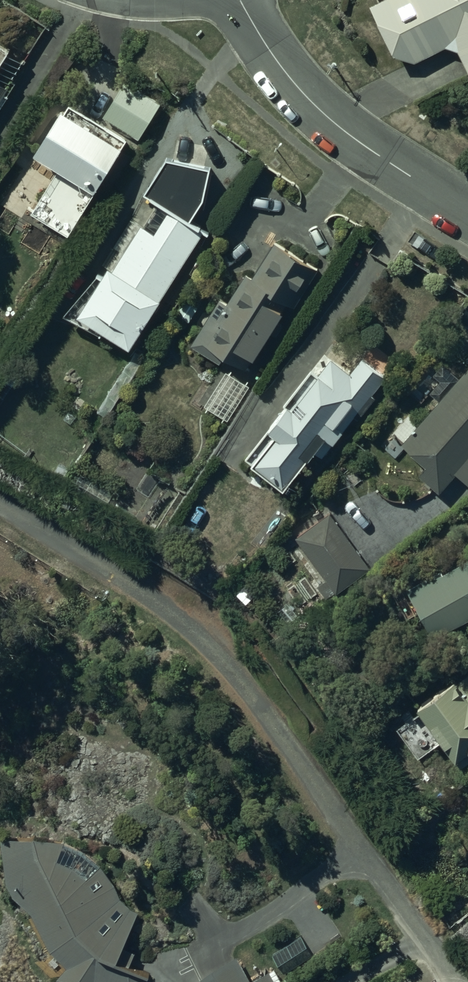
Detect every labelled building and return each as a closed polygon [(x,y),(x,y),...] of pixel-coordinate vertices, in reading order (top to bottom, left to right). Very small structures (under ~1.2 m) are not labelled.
[(397,47),(416,54),(447,38),(459,44),(467,62),(467,0),(374,0),(397,47)] [(0,34),(0,56),(10,39),(0,34)] [(11,76),(0,69),(0,94),(11,76)] [(162,99),(127,76),(105,110),(140,132),(162,99)] [(124,141),(63,102),(34,147),(63,165),(33,212),(68,234),(98,187),(95,186),(124,141)] [(166,154),(146,190),(160,198),(117,266),(109,261),(101,274),(98,272),(64,313),(99,332),(104,325),(131,341),(157,300),(159,301),(204,230),(188,221),(204,194),(210,165),(206,164),(208,154),(177,148),(175,156),(166,154)] [(255,271),(247,266),(229,295),(223,291),(194,337),(219,353),(224,345),(247,359),(269,325),(277,330),(283,320),(275,316),(288,296),(296,301),(319,264),(276,237),(255,271)] [(374,358),(365,369),(360,365),(349,379),(330,365),(321,376),(319,374),(317,377),(310,372),(269,424),(272,427),(248,458),(284,485),(311,450),(324,459),(383,382),(380,380),(388,369),(374,358)] [(460,374),(443,359),(434,369),(441,375),(431,387),(440,394),(405,434),(428,455),(419,465),(441,485),(457,466),(467,475),(467,365),(460,374)] [(370,560),(331,505),(297,529),(336,584),(370,560)] [(445,566),(443,563),(409,581),(435,628),(467,610),(467,553),(445,566)] [(419,696),(462,756),(467,752),(467,670),(460,675),(456,669),(419,696)] [(4,822),(8,868),(9,869),(9,870),(9,871),(10,872),(10,873),(11,874),(11,875),(12,876),(12,877),(13,878),(13,879),(14,880),(14,881),(15,882),(15,883),(16,884),(16,885),(17,886),(18,887),(19,888),(19,889),(20,890),(21,891),(21,892),(22,893),(23,894),(24,894),(24,895),(25,896),(26,897),(27,898),(28,899),(29,900),(30,901),(31,901),(32,902),(32,903),(33,904),(34,905),(34,906),(34,907),(35,908),(35,909),(36,910),(36,911),(36,912),(37,913),(37,914),(37,915),(38,915),(38,916),(39,917),(39,918),(39,919),(40,920),(40,921),(41,922),(41,923),(42,923),(42,924),(43,925),(43,926),(44,927),(44,928),(45,929),(46,930),(46,931),(47,932),(47,933),(48,934),(49,935),(49,936),(50,937),(50,938),(51,938),(52,939),(52,940),(53,941),(53,942),(54,942),(55,943),(55,944),(56,945),(57,946),(58,947),(58,948),(59,948),(60,949),(60,950),(61,951),(62,951),(62,952),(63,953),(64,953),(64,954),(65,955),(66,955),(67,956),(67,957),(68,958),(59,967),(60,981),(94,981),(96,978),(106,981),(137,981),(145,964),(117,952),(139,907),(136,906),(136,905),(135,905),(134,905),(134,904),(133,904),(132,904),(132,903),(131,903),(130,902),(129,902),(129,901),(128,901),(127,900),(126,899),(125,898),(125,897),(124,897),(124,896),(123,896),(123,895),(122,895),(122,894),(121,893),(120,892),(120,891),(119,890),(119,889),(118,888),(118,887),(117,886),(117,884),(116,883),(115,882),(115,881),(114,880),(114,879),(113,878),(112,876),(112,875),(111,874),(110,873),(109,872),(109,871),(108,870),(107,869),(106,868),(106,867),(105,866),(104,865),(103,864),(102,863),(102,862),(101,861),(100,860),(99,859),(98,858),(97,857),(96,856),(95,855),(95,854),(94,853),(93,852),(92,851),(91,850),(90,849),(89,849),(88,848),(87,847),(86,846),(85,845),(84,844),(83,844),(82,843),(81,842),(79,841),(78,841),(77,840),(76,839),(75,839),(74,838),(73,837),(72,837),(70,836),(69,835),(68,835),(67,834),(66,834),(36,826),(4,822)] [(238,954),(193,981),(194,981),(273,981),(277,980),(270,968),(252,978),(238,954)]
